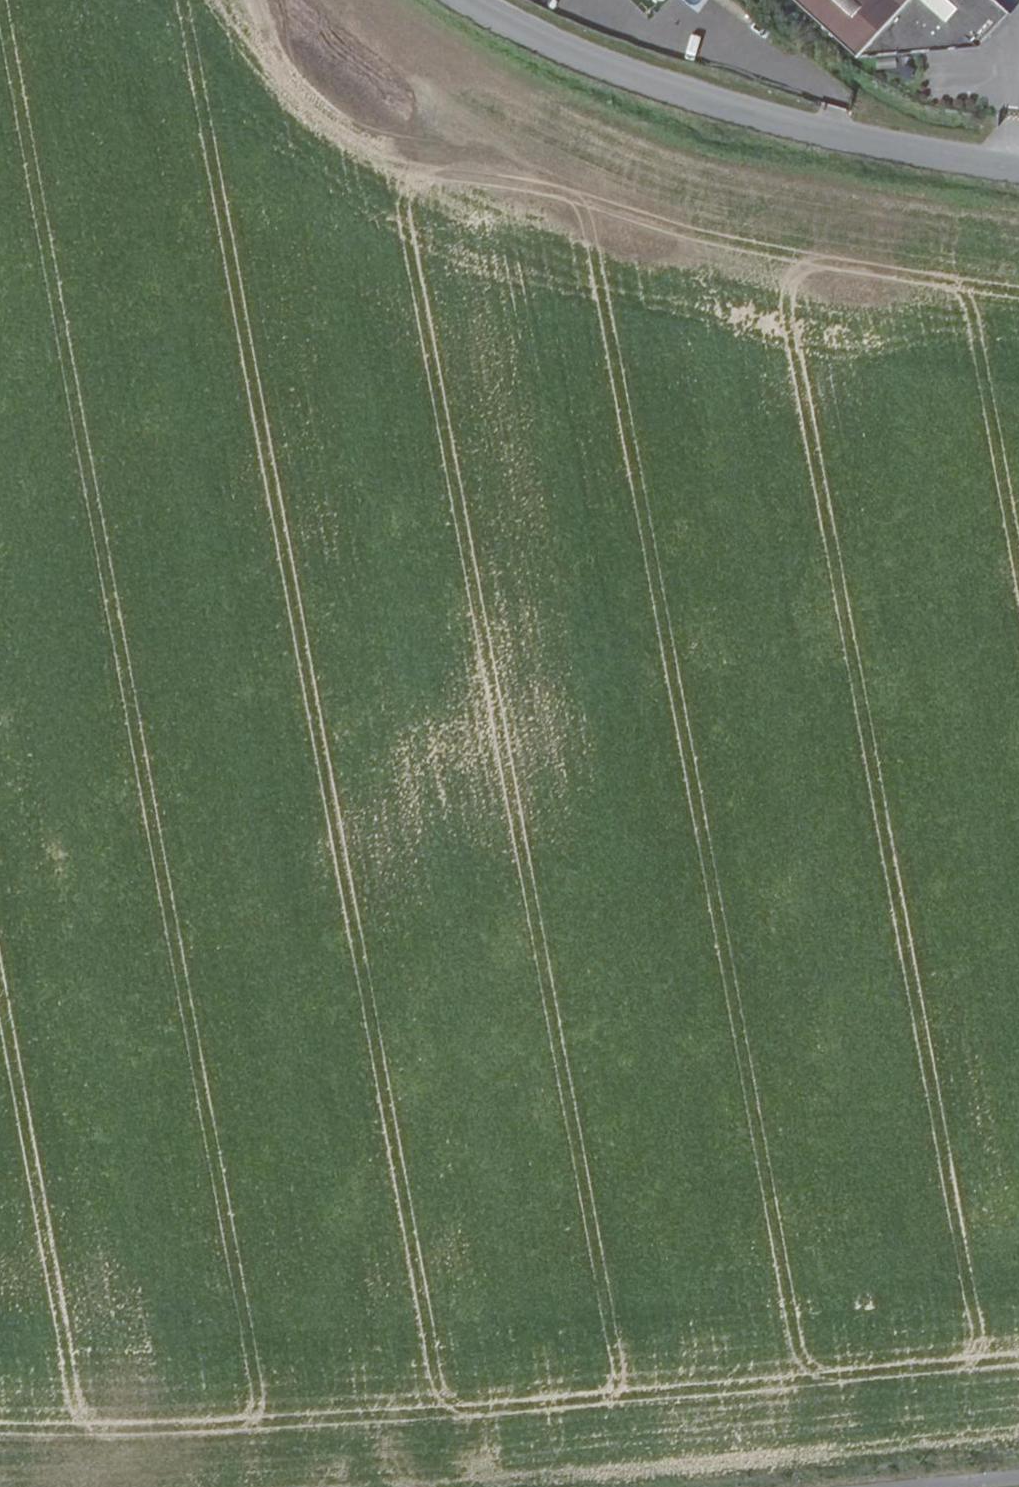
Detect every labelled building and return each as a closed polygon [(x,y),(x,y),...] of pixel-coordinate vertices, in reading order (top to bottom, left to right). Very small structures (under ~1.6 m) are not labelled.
[(603,0),(581,0),(593,11),(603,0)] [(865,59),(990,51),(1018,18),(1018,12),(1005,0),(800,0),(865,59)] [(612,3),(600,11),(619,38),(631,30),(612,3)]
